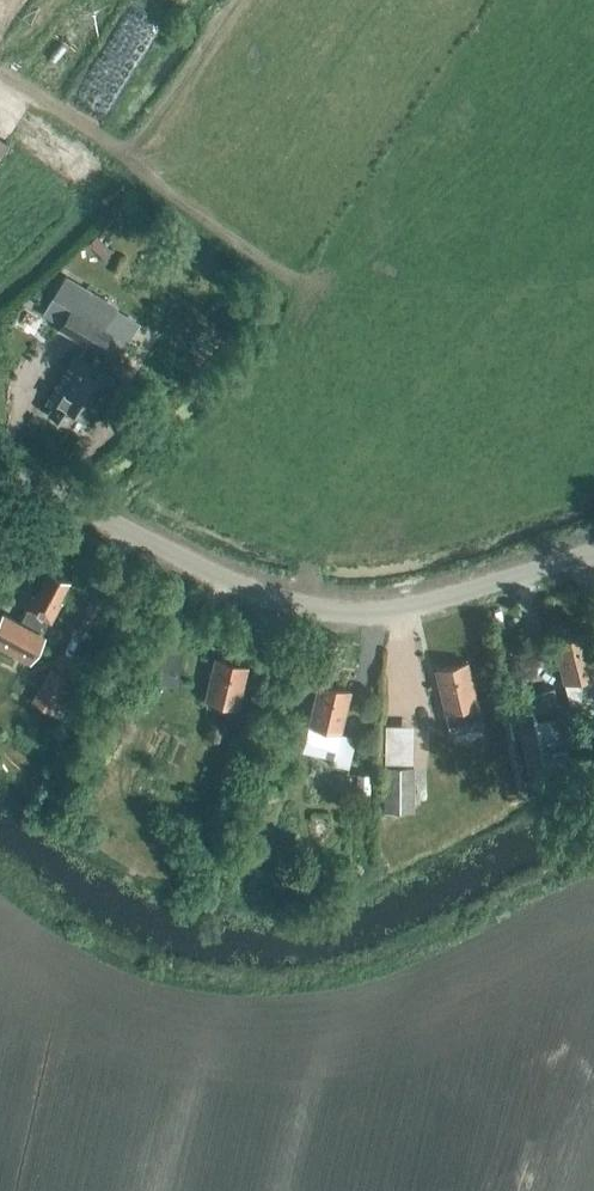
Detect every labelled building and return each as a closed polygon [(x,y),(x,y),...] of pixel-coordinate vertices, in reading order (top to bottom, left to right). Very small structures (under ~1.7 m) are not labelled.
[(111,250),(95,235),(87,243),(103,258),(111,250)] [(93,350),(105,329),(104,328),(117,306),(65,274),(50,298),(69,309),(58,329),(84,345),(93,350)] [(114,363),(126,342),(105,329),(93,350),(84,345),(77,357),(74,354),(45,403),(51,406),(47,412),(66,423),(73,410),(91,421),(115,379),(105,373),(111,361),(114,363)] [(68,582),(47,571),(35,595),(32,594),(24,609),(26,610),(20,622),(3,614),(0,620),(0,647),(27,662),(48,621),(50,622),(61,601),(58,600),(68,582)] [(593,712),(593,699),(593,698),(593,680),(593,675),(593,674),(593,669),(585,633),(553,640),(572,718),(593,712)] [(175,685),(187,646),(164,639),(152,678),(175,685)] [(236,707),(247,665),(215,658),(205,699),(236,707)] [(450,732),(482,724),(467,662),(435,669),(450,732)] [(69,723),(89,689),(50,666),(30,700),(69,723)] [(340,732),(350,690),(318,683),(308,724),(312,725),(312,727),(308,726),(302,749),(329,757),(329,759),(333,760),(332,763),(348,767),(356,736),(340,732)] [(563,707),(557,708),(553,687),(507,696),(507,699),(500,701),(504,721),(506,721),(509,737),(520,735),(528,773),(572,764),(564,725),(567,724),(563,707)] [(219,741),(224,723),(211,719),(206,738),(219,741)] [(415,810),(415,766),(384,766),(384,785),(378,785),(378,800),(384,800),(384,811),(415,810)]
